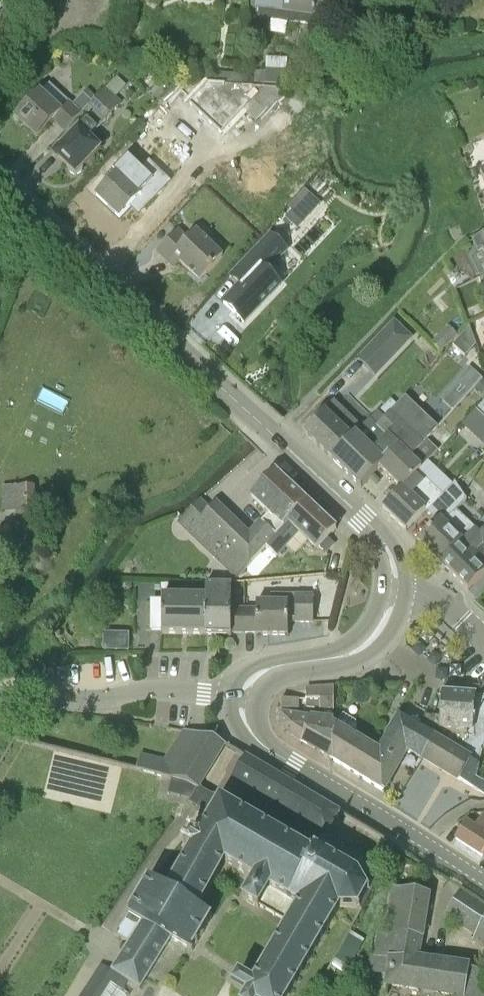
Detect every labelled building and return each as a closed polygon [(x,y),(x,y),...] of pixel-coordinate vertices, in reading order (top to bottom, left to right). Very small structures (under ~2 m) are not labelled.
[(251,9),(258,10),(257,19),(323,26),(325,16),(314,15),(316,2),(301,0),(250,0),(251,9)] [(316,2),(314,15),(325,16),(327,0),(301,0),(316,2)] [(254,84),(286,86),(287,59),(266,58),(265,72),(255,71),(254,84)] [(207,83),(190,103),(221,134),(244,110),(256,122),(286,89),(243,86),(244,74),(211,72),(210,83),(207,83)] [(107,88),(116,97),(126,86),(116,77),(107,88)] [(174,93),(186,105),(197,93),(185,81),(174,93)] [(89,105),(96,97),(88,89),(84,94),(73,105),(69,101),(61,111),(41,92),(16,119),(36,138),(53,120),(65,132),(89,105)] [(87,140),(100,126),(119,108),(103,91),(97,97),(96,97),(89,105),(95,111),(57,152),(66,160),(64,163),(69,168),(70,173),(76,177),(82,173),(82,168),(99,151),(87,140)] [(120,217),(140,196),(132,189),(146,174),(128,157),(113,172),(117,175),(97,196),(120,217)] [(468,170),(472,180),(477,178),(473,167),(468,170)] [(317,204),(308,196),(301,204),(309,212),(317,204)] [(200,281),(223,257),(195,232),(186,240),(177,232),(157,253),(167,263),(173,256),(200,281)] [(471,241),(474,247),(469,256),(479,277),(478,278),(479,279),(483,276),(483,235),(471,241)] [(263,240),(230,274),(240,284),(219,306),(240,325),(277,286),(264,274),(280,256),(263,240)] [(394,321),(357,359),(376,377),(413,339),(394,321)] [(457,337),(448,327),(431,344),(440,353),(457,337)] [(465,332),(454,344),(464,354),(475,343),(465,332)] [(482,395),(483,393),(483,380),(483,379),(475,388),(482,395)] [(387,422),(395,412),(392,409),(383,418),(378,412),(387,404),(379,396),(377,395),(357,415),(365,423),(350,438),(338,426),(335,423),(346,412),(334,401),(303,433),(333,462),(378,415),(387,422)] [(413,457),(426,443),(439,428),(407,398),(395,412),(387,422),(378,415),(333,462),(361,488),(381,468),(386,464),(382,460),(399,444),(413,457)] [(378,412),(383,418),(392,409),(397,405),(391,399),(387,404),(378,412)] [(438,452),(436,451),(426,443),(413,457),(399,444),(382,460),(386,464),(407,483),(417,472),(418,473),(438,452)] [(270,548),(307,502),(275,472),(252,497),(270,514),(249,537),(215,504),(209,511),(199,502),(193,508),(177,525),(235,579),(267,545),(270,548)] [(441,495),(418,473),(417,472),(407,483),(402,488),(383,509),(406,531),(426,510),(437,499),(441,495)] [(453,514),(467,499),(456,482),(442,496),(441,495),(437,499),(452,513),(453,514)] [(39,487),(3,487),(3,513),(17,512),(17,517),(37,518),(39,487)] [(443,565),(482,522),(467,499),(453,514),(452,513),(445,521),(441,518),(417,542),(440,564),(441,564),(443,565)] [(279,557),(300,533),(317,550),(336,529),(307,502),(270,548),(279,557)] [(93,520),(99,524),(104,517),(98,513),(93,520)] [(482,522),(443,565),(468,591),(483,575),(483,519),(482,522)] [(244,633),(244,608),(232,608),(232,584),(206,584),(206,597),(205,597),(205,635),(231,635),(231,633),(244,633)] [(314,596),(296,595),(271,594),(271,602),(256,602),(254,608),(244,608),(244,633),(256,634),(256,636),(288,636),(288,622),(314,623),(314,603),(314,596)] [(205,635),(205,597),(162,596),(162,601),(150,601),(150,633),(162,633),(162,634),(205,635)] [(131,651),(132,633),(107,632),(107,650),(131,651)] [(334,717),(333,717),(333,688),(306,689),(307,709),(318,710),(317,700),(321,700),(320,718),(299,716),(300,700),(283,700),(282,727),(291,735),(302,742),(333,759),(334,717)] [(442,694),(439,716),(426,715),(423,724),(440,735),(469,753),(481,760),(483,750),(483,749),(483,697),(442,694)] [(356,775),(374,744),(340,726),(340,717),(334,717),(333,759),(335,760),(334,762),(356,775)] [(421,730),(399,717),(389,733),(381,748),(374,744),(356,775),(358,776),(358,777),(383,792),(407,750),(424,760),(440,735),(423,724),(421,730)] [(201,788),(215,764),(206,759),(216,741),(223,745),(224,744),(215,739),(185,731),(164,762),(140,756),(137,769),(172,778),(168,794),(190,800),(189,803),(210,815),(199,836),(189,831),(182,843),(191,848),(166,892),(147,881),(128,915),(117,937),(128,944),(110,972),(100,965),(80,995),(129,995),(122,991),(127,983),(139,991),(172,940),(194,953),(213,920),(200,912),(225,865),(253,880),(241,900),(285,926),(252,982),(239,974),(231,986),(245,995),(290,995),(340,909),(359,909),(369,891),(370,891),(382,868),(322,834),(314,849),(314,848),(312,852),(219,797),(201,788)] [(469,753),(440,735),(424,760),(483,794),(483,781),(476,777),(481,760),(469,753)] [(327,834),(339,812),(236,751),(235,753),(244,758),(233,778),(327,834)] [(483,856),(483,813),(475,828),(467,823),(456,840),(483,857),(483,856)] [(483,992),(483,984),(483,972),(416,961),(423,925),(428,895),(394,889),(387,931),(377,930),(372,957),(388,959),(384,987),(436,995),(482,995),(483,992)] [(475,936),(483,921),(483,908),(461,893),(445,917),(475,936)] [(475,936),(473,940),(483,948),(483,922),(475,936)]
